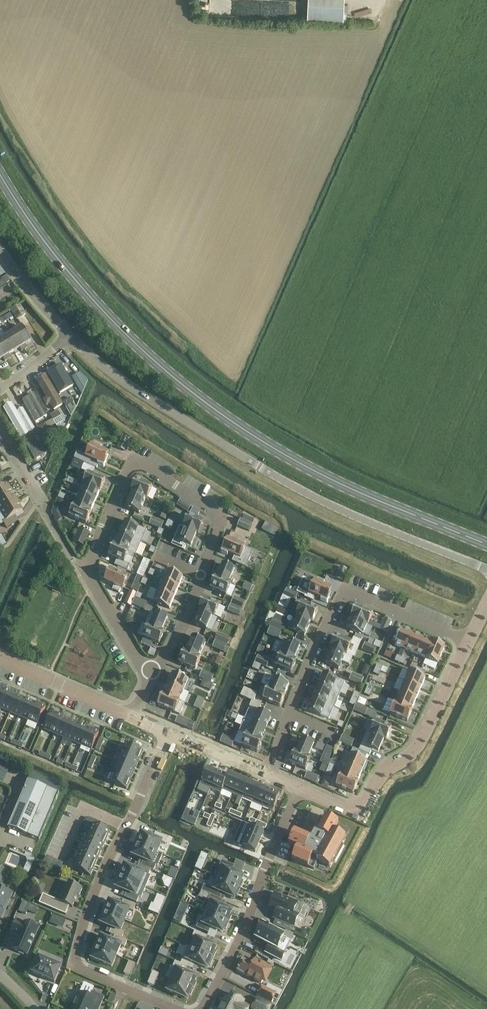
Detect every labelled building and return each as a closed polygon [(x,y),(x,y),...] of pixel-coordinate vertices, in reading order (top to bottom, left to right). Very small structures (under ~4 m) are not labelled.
[(308,18),(344,19),(345,0),(308,0),(308,18)] [(0,286),(11,281),(7,273),(0,277),(0,286)] [(17,320),(26,314),(20,305),(11,310),(17,320)] [(14,332),(24,349),(27,348),(26,345),(31,341),(22,327),(14,332)] [(7,360),(10,358),(9,355),(14,352),(5,337),(6,337),(1,330),(0,330),(0,347),(7,360)] [(14,352),(20,348),(22,351),(24,349),(14,332),(6,337),(5,337),(14,352)] [(51,364),(46,369),(63,399),(68,396),(72,392),(79,390),(66,369),(60,372),(55,364),(51,364)] [(48,382),(37,388),(50,412),(56,408),(54,404),(59,401),(48,382)] [(34,393),(28,396),(41,421),(47,417),(34,393)] [(22,408),(18,410),(13,402),(3,409),(23,438),(37,428),(22,408)] [(40,432),(25,441),(28,447),(35,442),(38,447),(56,436),(51,426),(48,428),(45,424),(38,428),(40,432)] [(129,439),(123,436),(118,448),(124,451),(129,439)] [(102,445),(95,442),(93,447),(91,446),(86,457),(98,462),(97,464),(104,467),(106,461),(109,453),(100,449),(102,445)] [(84,463),(74,459),(72,466),(81,470),(84,463)] [(83,484),(100,491),(100,492),(105,480),(88,472),(83,484)] [(132,492),(146,498),(147,499),(152,487),(136,480),(131,492),(132,492)] [(12,493),(7,484),(0,488),(0,500),(12,493)] [(83,484),(79,494),(95,501),(100,492),(100,491),(83,484)] [(139,513),(146,498),(132,492),(126,507),(139,513)] [(1,511),(1,512),(18,502),(12,493),(0,500),(0,509),(1,511)] [(79,494),(75,504),(74,505),(91,512),(91,511),(95,501),(79,494)] [(191,506),(181,499),(177,505),(188,512),(191,506)] [(60,513),(65,504),(58,501),(54,509),(60,513)] [(7,528),(19,521),(15,515),(23,511),(18,502),(1,512),(1,511),(0,512),(0,524),(0,525),(4,523),(7,528)] [(74,505),(75,504),(74,504),(69,516),(86,524),(92,512),(91,511),(91,512),(74,505)] [(188,516),(183,527),(197,533),(199,534),(204,522),(196,519),(200,511),(194,507),(188,516)] [(235,528),(237,516),(229,514),(227,526),(235,528)] [(164,520),(152,515),(149,522),(161,527),(164,520)] [(252,524),(240,519),(237,525),(249,531),(252,524)] [(126,520),(121,532),(142,541),(147,530),(138,526),(126,520)] [(166,527),(172,530),(174,523),(169,520),(166,527)] [(180,525),(171,545),(184,550),(186,545),(191,547),(191,546),(197,533),(183,527),(180,525)] [(115,545),(135,554),(136,554),(141,544),(142,541),(121,532),(115,545)] [(77,535),(74,541),(84,545),(87,539),(77,535)] [(223,547),(221,552),(227,555),(228,553),(234,556),(232,561),(246,567),(253,551),(245,548),(245,547),(243,546),(245,542),(239,539),(237,543),(227,539),(224,547),(223,547)] [(163,540),(159,549),(168,552),(171,544),(163,540)] [(135,554),(115,545),(113,545),(108,556),(117,560),(114,565),(127,571),(130,565),(124,562),(127,556),(132,559),(135,554)] [(144,559),(137,575),(143,578),(150,562),(144,559)] [(217,578),(229,583),(234,569),(234,570),(235,569),(223,564),(223,565),(217,578)] [(335,578),(342,581),(347,569),(340,566),(335,578)] [(116,570),(110,567),(107,573),(108,574),(105,581),(114,585),(112,590),(119,593),(121,588),(123,589),(128,577),(116,572),(116,570)] [(183,577),(167,570),(166,571),(163,579),(179,587),(183,577),(183,578),(183,577)] [(143,578),(137,575),(132,588),(137,591),(138,591),(143,578)] [(231,584),(229,583),(217,578),(215,577),(210,588),(226,595),(231,584)] [(300,586),(297,592),(299,593),(305,596),(305,598),(314,602),(316,596),(321,599),(320,600),(327,603),(329,597),(332,590),(323,585),(325,581),(318,578),(316,582),(314,582),(310,591),(300,586)] [(158,591),(174,598),(179,587),(163,579),(158,591)] [(253,584),(245,580),(242,587),(250,590),(253,584)] [(299,593),(287,588),(284,596),(296,601),(299,593)] [(135,598),(136,597),(137,593),(130,590),(124,604),(132,607),(133,605),(135,598)] [(158,591),(153,602),(169,609),(170,608),(169,608),(174,598),(158,591)] [(246,602),(234,596),(231,604),(243,609),(246,602)] [(147,603),(135,598),(133,605),(144,609),(147,603)] [(198,610),(200,611),(212,616),(214,617),(219,605),(203,598),(198,610)] [(298,615),(311,620),(313,621),(318,610),(301,602),(296,614),(298,615)] [(243,609),(231,604),(227,612),(239,617),(243,609)] [(275,618),(284,621),(288,609),(280,606),(275,618)] [(350,618),(351,618),(368,625),(373,613),(356,606),(350,618)] [(212,616),(200,611),(195,624),(206,630),(206,629),(212,616)] [(156,613),(150,626),(162,631),(167,618),(168,618),(156,613)] [(305,635),(311,620),(298,615),(294,622),(292,621),(288,628),(291,630),(304,636),(305,635)] [(347,627),(346,628),(363,635),(363,634),(369,637),(373,627),(368,625),(351,618),(347,628),(347,627)] [(391,621),(385,618),(379,630),(386,633),(391,621)] [(287,625),(273,619),(270,627),(284,633),(287,625)] [(162,631),(150,626),(148,625),(143,637),(159,644),(164,632),(162,631)] [(282,633),(270,628),(267,635),(279,640),(282,633)] [(405,649),(406,649),(413,633),(402,629),(402,628),(395,645),(402,647),(405,649)] [(216,641),(227,646),(230,638),(218,633),(216,637),(214,640),(216,641)] [(406,649),(416,654),(423,638),(413,633),(406,649)] [(192,637),(185,652),(199,658),(205,643),(206,642),(192,636),(192,637)] [(332,648),(345,654),(347,655),(347,654),(352,643),(335,636),(330,648),(332,648)] [(426,659),(434,641),(433,641),(433,642),(423,638),(416,654),(426,658),(426,659)] [(280,654),(294,660),(300,647),(300,646),(284,640),(278,653),(280,654)] [(224,653),(227,646),(216,641),(213,648),(224,653)] [(376,641),(374,647),(380,649),(382,643),(376,641)] [(434,641),(426,659),(437,664),(445,646),(434,641)] [(376,648),(365,643),(362,650),(373,655),(376,648)] [(404,653),(405,649),(402,647),(396,661),(399,663),(402,658),(404,653)] [(154,657),(156,651),(151,648),(148,654),(154,657)] [(325,663),(325,664),(339,669),(342,661),(349,665),(353,657),(347,654),(347,655),(345,654),(332,648),(325,663)] [(199,658),(185,652),(184,651),(179,663),(195,670),(200,658),(199,658)] [(296,661),(294,660),(280,654),(275,666),(291,672),(296,661)] [(212,663),(219,666),(222,658),(215,655),(212,663)] [(270,661),(258,655),(255,663),(267,668),(270,661)] [(255,663),(253,669),(259,671),(262,666),(255,663)] [(214,676),(202,671),(199,678),(211,682),(214,676)] [(419,675),(414,673),(409,671),(410,672),(405,682),(421,689),(425,678),(426,679),(426,678),(423,677),(419,675)] [(188,679),(172,673),(168,683),(183,690),(187,680),(188,680),(188,679)] [(345,682),(324,673),(318,685),(340,694),(345,682)] [(364,678),(352,673),(349,680),(360,685),(364,678)] [(265,674),(261,684),(268,687),(285,694),(289,684),(273,677),(265,674)] [(204,680),(201,686),(210,690),(213,684),(204,680)] [(401,692),(416,699),(421,689),(405,682),(401,692)] [(183,690),(168,683),(163,693),(179,700),(183,690)] [(318,685),(313,698),(334,707),(340,694),(318,685)] [(8,691),(5,689),(5,690),(0,687),(0,708),(1,708),(8,691)] [(285,695),(285,694),(268,687),(263,699),(280,707),(285,695)] [(245,697),(253,701),(256,694),(244,688),(241,695),(245,697)] [(14,693),(8,691),(1,708),(10,713),(18,695),(17,695),(14,693)] [(396,702),(396,703),(412,710),(413,709),(412,709),(416,699),(401,692),(397,702),(396,702)] [(163,693),(157,705),(174,712),(180,715),(185,703),(179,700),(163,693)] [(10,713),(19,717),(27,699),(21,697),(21,696),(18,695),(10,713)] [(205,699),(198,697),(194,708),(200,710),(205,699)] [(334,707),(313,698),(307,710),(329,719),(334,707)] [(36,703),(30,700),(27,699),(19,717),(29,721),(36,703)] [(250,706),(244,719),(266,728),(271,715),(259,710),(261,705),(252,701),(250,706)] [(39,704),(36,703),(29,721),(38,725),(45,707),(39,704)] [(412,710),(396,703),(391,714),(407,721),(412,710)] [(369,709),(357,704),(354,711),(366,716),(369,709)] [(61,716),(58,715),(52,712),(44,729),(54,733),(61,716)] [(67,719),(61,716),(54,733),(63,738),(71,720),(70,720),(67,718),(67,719)] [(175,723),(192,731),(196,724),(178,716),(175,723)] [(260,740),(261,740),(266,728),(244,719),(239,731),(246,734),(260,740)] [(72,742),(80,724),(74,722),(75,722),(71,720),(63,738),(72,742)] [(391,728),(375,721),(370,732),(370,733),(384,739),(386,740),(391,728)] [(80,724),(72,742),(82,746),(89,728),(83,726),(83,725),(80,724)] [(89,728),(82,746),(91,750),(99,732),(92,730),(92,729),(89,728)] [(370,732),(367,731),(359,750),(369,755),(372,749),(378,752),(384,739),(370,733),(370,732)] [(223,734),(220,741),(231,746),(235,739),(223,734)] [(262,741),(261,740),(260,740),(246,734),(241,745),(257,752),(262,741)] [(355,740),(343,735),(340,742),(352,747),(355,740)] [(297,752),(308,757),(314,744),(302,738),(302,739),(297,752)] [(125,743),(121,753),(139,760),(140,757),(143,751),(125,743)] [(333,749),(327,746),(320,763),(329,767),(332,760),(329,759),(333,749)] [(346,764),(362,771),(366,761),(367,761),(358,756),(360,751),(353,748),(351,753),(350,753),(350,754),(346,752),(341,762),(346,764)] [(310,758),(308,757),(297,752),(294,751),(290,763),(305,770),(310,758)] [(117,762),(135,770),(135,769),(135,770),(136,766),(139,760),(121,753),(117,762)] [(4,784),(11,766),(0,761),(0,782),(4,784)] [(134,771),(135,770),(117,762),(113,772),(130,780),(133,774),(135,771),(134,771)] [(346,764),(342,774),(358,781),(362,771),(346,764)] [(200,785),(198,790),(208,795),(210,789),(217,773),(207,768),(200,785)] [(130,780),(113,772),(109,782),(126,789),(129,783),(131,780),(130,780)] [(319,777),(307,772),(304,778),(316,783),(319,777)] [(227,777),(217,773),(210,789),(221,794),(222,790),(227,777)] [(229,773),(227,777),(222,790),(232,794),(239,778),(229,773)] [(31,781),(61,792),(64,786),(34,774),(31,781)] [(358,781),(342,774),(341,774),(336,786),(353,793),(358,781)] [(239,778),(232,794),(242,799),(249,782),(239,778)] [(28,781),(8,827),(40,840),(59,794),(28,781)] [(242,799),(252,803),(259,787),(249,782),(242,799)] [(252,803),(262,807),(269,791),(259,787),(252,803)] [(269,791),(262,807),(272,812),(280,795),(269,791)] [(338,823),(325,816),(313,839),(295,831),(289,844),(297,848),(292,860),(314,869),(318,860),(330,866),(333,859),(335,860),(344,845),(342,844),(345,837),(334,831),(338,823)] [(256,820),(254,825),(255,825),(265,829),(267,825),(256,821),(256,820)] [(242,822),(237,832),(259,842),(264,831),(242,822)] [(93,824),(89,832),(106,840),(110,831),(93,824)] [(89,832),(85,841),(102,849),(106,840),(89,832)] [(135,843),(134,843),(157,852),(161,842),(165,844),(168,838),(155,832),(153,838),(150,836),(141,833),(140,837),(138,836),(135,843)] [(237,832),(233,843),(255,852),(259,842),(237,832)] [(85,841),(81,850),(98,858),(102,849),(85,841)] [(134,850),(132,855),(144,860),(141,865),(146,867),(146,868),(151,870),(153,871),(156,865),(158,866),(163,855),(157,852),(134,843),(135,843),(132,850),(134,850)] [(81,850),(77,859),(94,867),(98,858),(81,850)] [(201,852),(195,868),(201,871),(208,855),(201,852)] [(77,859),(73,868),(90,876),(94,867),(77,859)] [(223,868),(218,879),(240,888),(241,888),(240,888),(243,881),(241,881),(243,876),(232,871),(234,866),(222,860),(219,867),(223,868)] [(118,875),(146,887),(151,876),(149,875),(151,870),(146,868),(146,867),(141,865),(139,864),(136,870),(125,865),(123,869),(121,868),(118,875)] [(3,882),(9,872),(0,866),(0,881),(3,882)] [(117,883),(115,887),(127,892),(124,897),(137,903),(139,898),(139,897),(141,898),(146,887),(118,875),(115,882),(117,883)] [(201,891),(210,895),(220,899),(222,893),(234,898),(235,894),(237,895),(240,888),(218,879),(214,889),(204,885),(201,891)] [(39,903),(66,914),(70,906),(72,907),(78,894),(80,894),(82,889),(81,888),(81,887),(69,881),(65,891),(63,891),(60,897),(62,898),(61,901),(43,894),(39,903)] [(1,918),(11,895),(5,893),(6,891),(0,889),(0,917),(1,918)] [(275,893),(268,908),(276,912),(274,918),(294,927),(299,915),(304,917),(308,907),(298,902),(275,893)] [(205,901),(201,910),(207,913),(229,923),(229,922),(232,916),(230,915),(232,911),(220,906),(223,900),(220,899),(210,895),(208,900),(206,900),(205,901)] [(102,910),(102,911),(125,920),(129,909),(133,911),(135,905),(123,900),(121,906),(109,901),(107,905),(105,904),(103,910),(102,910)] [(23,901),(19,912),(26,915),(30,904),(23,901)] [(151,903),(148,910),(157,914),(160,907),(153,904),(151,903)] [(102,918),(100,923),(112,928),(109,933),(115,936),(117,937),(121,938),(124,933),(120,931),(125,920),(102,911),(100,917),(102,918)] [(199,922),(196,928),(209,933),(211,928),(222,933),(224,928),(226,929),(229,923),(207,913),(202,923),(199,922)] [(53,915),(50,925),(75,930),(78,921),(53,915)] [(19,952),(24,955),(25,953),(27,954),(39,928),(25,922),(25,923),(17,920),(11,933),(19,936),(14,949),(20,951),(19,952)] [(268,925),(268,926),(261,922),(257,929),(259,931),(256,937),(270,944),(266,952),(282,960),(286,953),(285,952),(288,947),(281,943),(285,935),(271,927),(271,926),(268,925)] [(196,938),(191,949),(214,959),(214,958),(213,958),(216,952),(214,951),(216,947),(204,941),(207,936),(195,931),(192,936),(196,938)] [(94,946),(116,956),(121,945),(124,946),(127,941),(121,938),(117,937),(115,936),(112,941),(101,936),(99,940),(97,940),(94,946)] [(93,954),(91,958),(111,967),(116,956),(94,946),(93,946),(94,947),(91,953),(93,954)] [(183,958),(180,964),(187,966),(192,969),(195,963),(207,969),(208,964),(210,965),(213,959),(214,959),(191,949),(186,946),(181,957),(183,958)] [(40,957),(39,957),(39,958),(33,972),(32,973),(33,973),(54,982),(55,982),(55,981),(61,967),(62,966),(61,966),(40,957)] [(246,976),(247,976),(261,983),(260,983),(261,983),(270,967),(269,967),(255,960),(254,959),(252,964),(244,960),(243,960),(238,970),(238,971),(239,971),(246,975),(246,976)] [(129,961),(124,974),(130,976),(135,964),(129,961)] [(171,966),(166,977),(171,979),(194,989),(193,989),(196,982),(194,982),(196,977),(184,972),(187,966),(180,964),(175,961),(172,967),(171,966)] [(153,971),(148,984),(154,986),(159,974),(153,971)] [(171,979),(167,990),(187,999),(189,995),(190,996),(193,989),(194,989),(171,979)] [(266,988),(262,986),(257,995),(272,1002),(274,999),(270,996),(274,988),(268,985),(266,988)] [(81,992),(73,1008),(99,1008),(105,997),(93,991),(90,996),(81,992)] [(219,1008),(248,1008),(250,1006),(243,1002),(245,1000),(232,993),(229,1000),(225,998),(219,1008)] [(271,1004),(257,997),(252,1007),(254,1008),(269,1008),(271,1004)]
